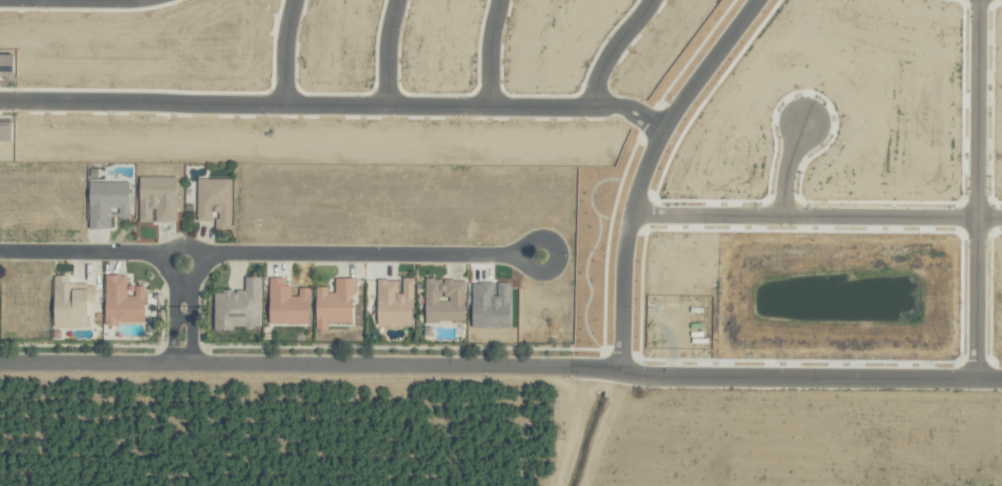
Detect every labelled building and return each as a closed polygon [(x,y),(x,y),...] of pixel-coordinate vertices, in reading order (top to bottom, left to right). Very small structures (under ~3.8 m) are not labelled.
[(232,180),(198,179),(198,221),(215,221),(215,229),(231,229),(232,180)] [(111,228),(111,218),(130,218),(130,182),(90,182),(90,228),(111,228)] [(146,286),(127,286),(127,275),(106,274),(105,322),(145,323),(146,286)] [(88,327),(89,283),(70,283),(70,276),(55,275),(54,327),(88,327)] [(261,277),(246,277),(245,291),(216,291),(215,330),(235,330),(235,327),(260,327),(261,277)] [(310,324),(310,288),(298,288),(298,295),(291,295),(291,285),(285,285),(285,277),(270,277),(269,324),(310,324)] [(317,289),(316,330),(328,330),(328,323),(354,323),(355,278),(335,278),(335,289),(317,289)] [(414,278),(403,278),(403,293),(398,293),(398,280),(378,280),(377,325),(413,326),(414,278)] [(426,322),(466,321),(465,280),(443,280),(443,279),(425,279),(426,322)]
